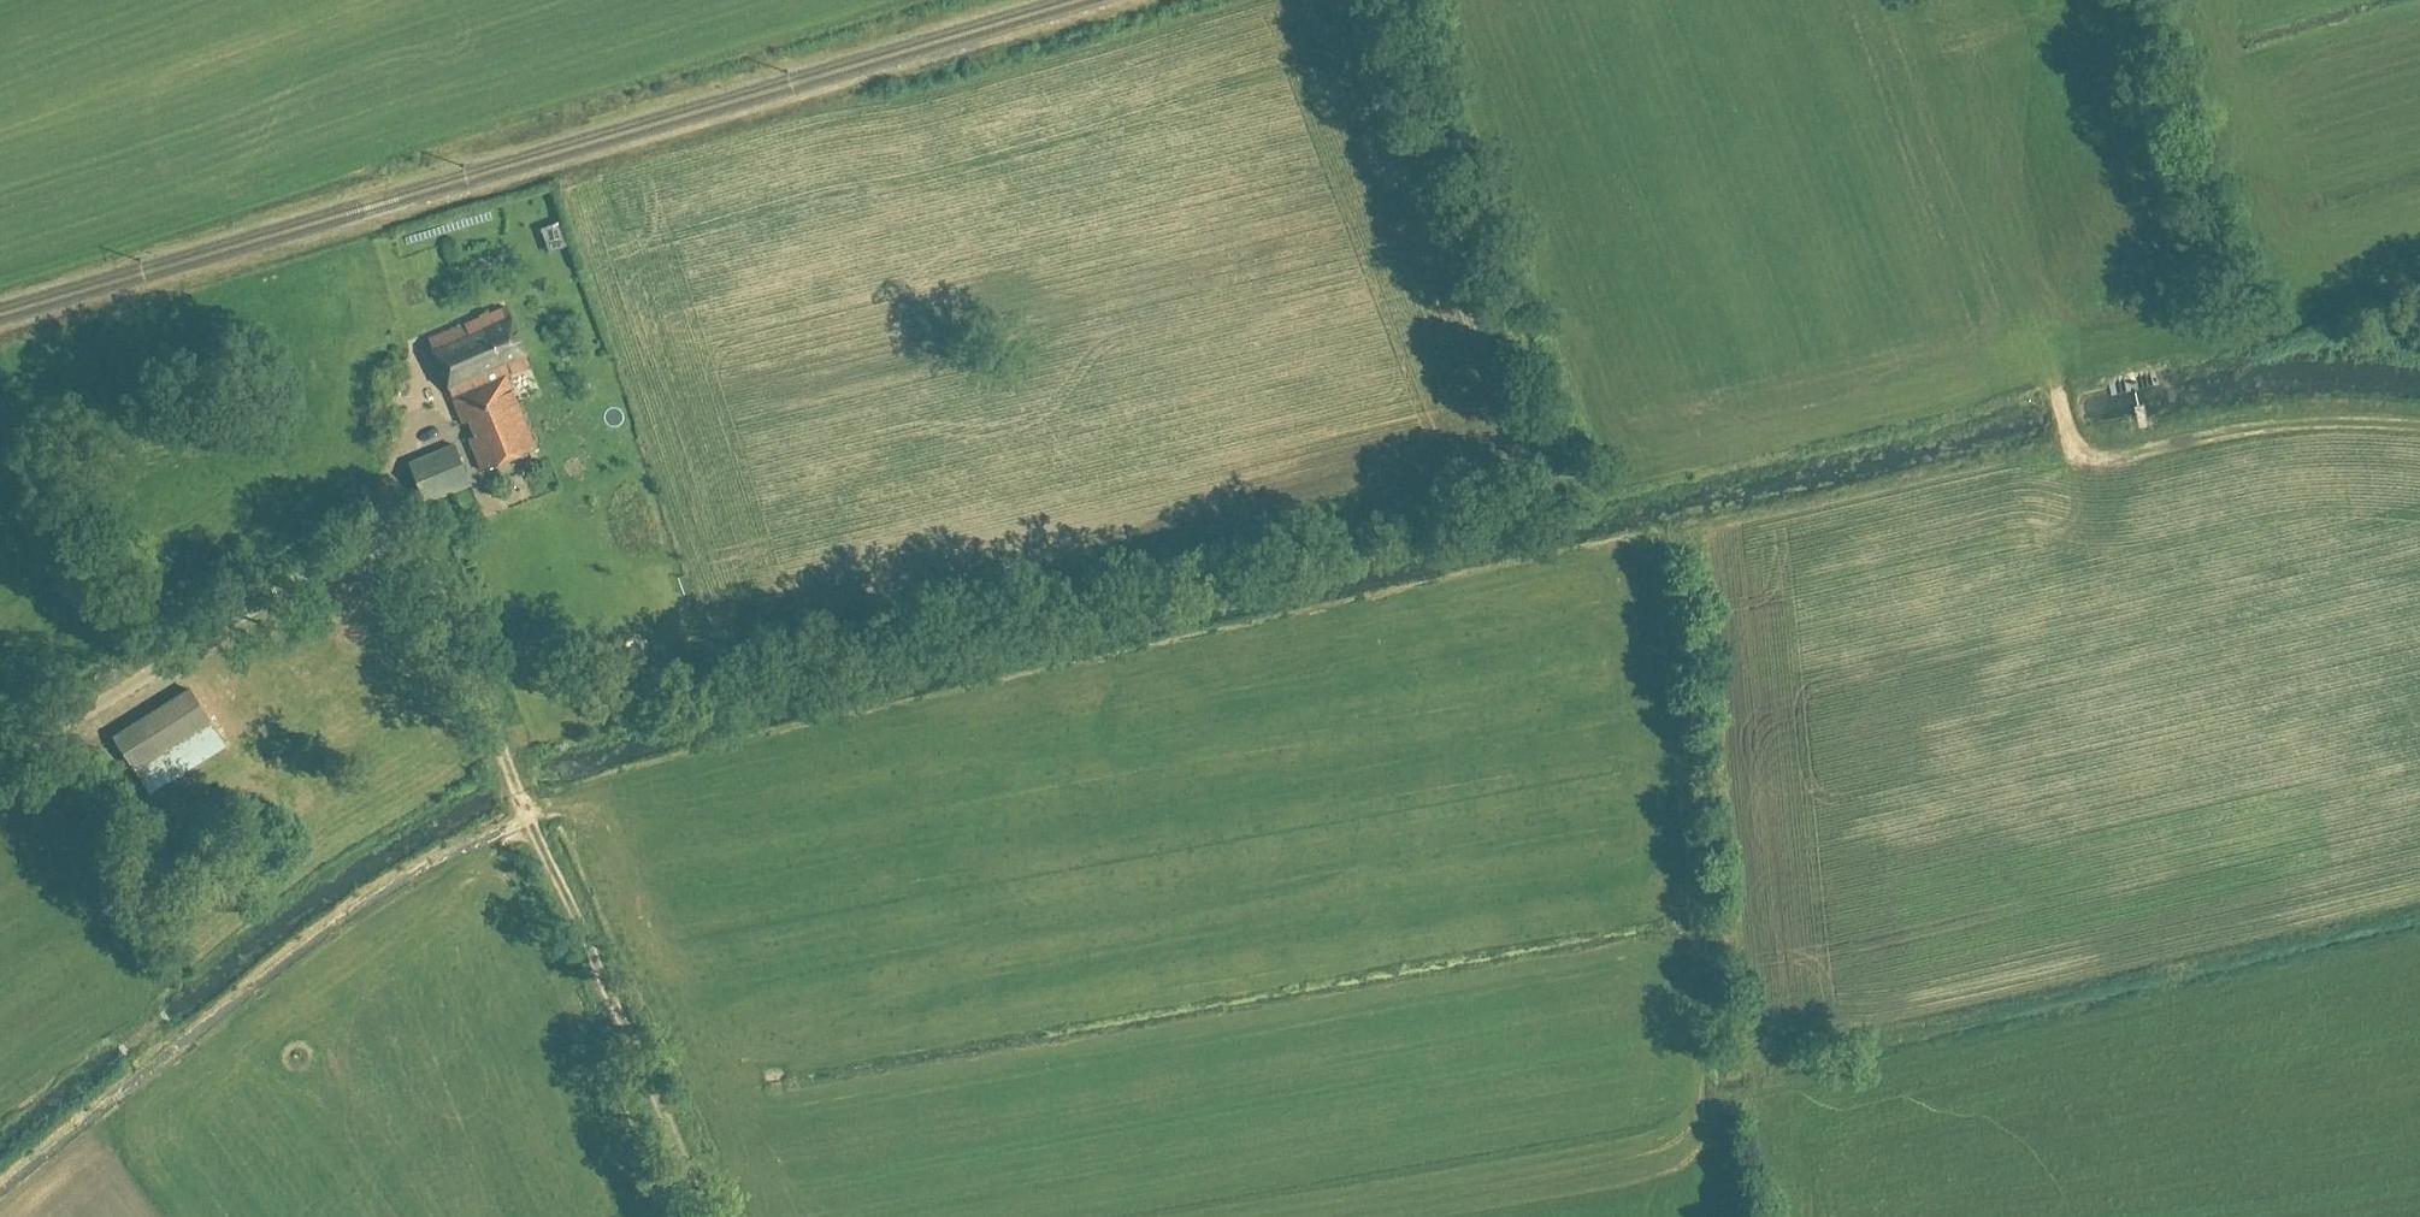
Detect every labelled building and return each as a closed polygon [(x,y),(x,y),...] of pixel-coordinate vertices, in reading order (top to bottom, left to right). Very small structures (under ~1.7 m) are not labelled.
[(505,306),(427,339),(462,423),(470,420),(476,434),(468,437),(481,469),(535,447),(505,375),(529,365),(505,306)] [(455,444),(411,463),(426,500),(471,481),(455,444)] [(115,735),(148,789),(224,742),(190,688),(115,735)]
